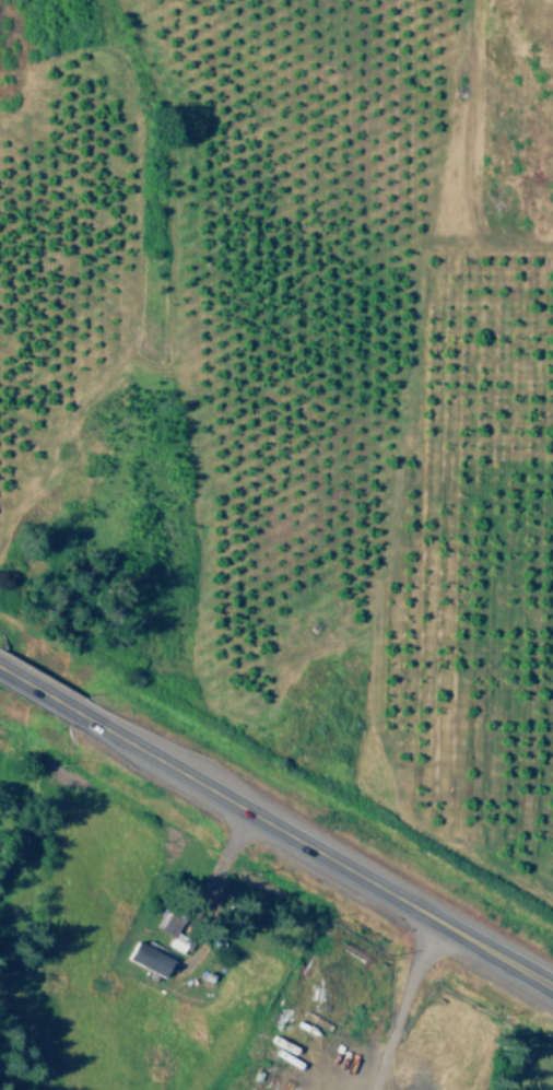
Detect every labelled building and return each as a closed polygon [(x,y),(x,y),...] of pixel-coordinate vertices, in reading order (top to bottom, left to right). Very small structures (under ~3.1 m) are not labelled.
[(167,957),(127,942),(120,962),(160,976),(167,957)]
